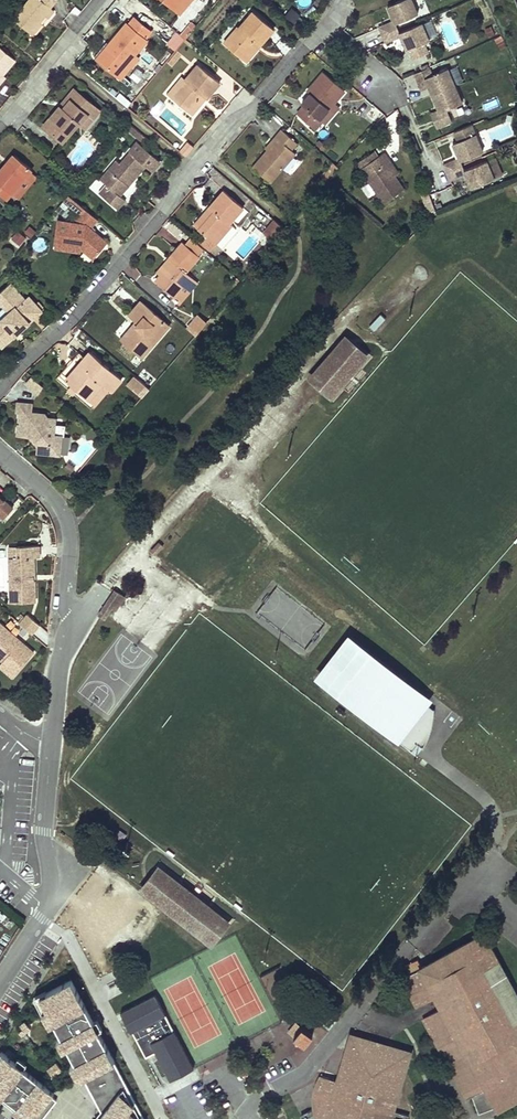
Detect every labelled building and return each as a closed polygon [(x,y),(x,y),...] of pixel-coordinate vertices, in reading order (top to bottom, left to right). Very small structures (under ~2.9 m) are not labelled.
[(30,34),(38,24),(45,16),(48,18),(54,11),(51,9),(41,1),(42,0),(30,0),(13,20),(30,34)] [(51,9),(56,4),(51,0),(42,0),(41,1),(51,9)] [(183,0),(163,0),(175,9),(183,0)] [(175,9),(181,15),(193,0),(183,0),(175,9)] [(411,0),(406,0),(386,8),(392,22),(378,28),(381,36),(396,30),(394,25),(417,15),(411,0)] [(294,26),(302,21),(295,8),(287,13),(294,26)] [(222,43),(243,60),(258,43),(261,46),(274,30),(251,11),(238,27),(237,26),(222,43)] [(148,41),(146,40),(153,32),(136,18),(130,26),(126,23),(108,45),(111,47),(101,61),(117,75),(126,64),(128,66),(148,41)] [(187,38),(196,26),(190,22),(181,34),(187,38)] [(38,24),(30,34),(32,37),(42,26),(38,24)] [(397,34),(396,30),(381,36),(385,44),(399,38),(405,52),(428,42),(421,24),(397,34)] [(258,43),(243,60),(246,63),(261,46),(258,43)] [(101,61),(111,47),(108,45),(98,59),(101,61)] [(2,76),(15,61),(0,48),(0,78),(2,76)] [(403,72),(415,69),(411,57),(400,60),(403,72)] [(124,81),(134,70),(128,66),(126,64),(117,75),(124,81)] [(169,97),(187,112),(202,95),(206,99),(219,83),(196,64),(184,79),(169,97)] [(432,75),(429,68),(414,75),(416,82),(425,78),(432,95),(455,86),(448,68),(432,75)] [(312,91),(310,94),(301,104),(303,106),(297,114),(315,130),(321,122),(322,122),(319,120),(334,103),(344,91),(323,73),(309,89),(312,91)] [(164,93),(169,97),(184,79),(179,75),(164,93)] [(462,103),(455,86),(432,95),(439,110),(429,115),(435,129),(445,124),(440,113),(462,103)] [(75,90),(61,107),(64,110),(78,92),(75,90)] [(64,110),(61,107),(44,126),(63,142),(78,126),(80,127),(96,108),(78,92),(64,110)] [(119,92),(115,98),(126,107),(131,102),(119,92)] [(202,95),(187,112),(192,116),(206,99),(202,95)] [(322,122),(321,122),(323,123),(338,106),(334,103),(319,120),(322,122)] [(96,108),(80,127),(84,131),(100,111),(96,108)] [(277,139),(266,152),(252,168),(270,183),(295,154),(290,151),(296,144),(281,131),(275,137),(277,139)] [(443,164),(446,171),(462,165),(460,160),(482,150),(475,134),(452,143),(458,158),(443,164)] [(264,150),(266,152),(277,139),(275,137),(264,150)] [(159,159),(136,140),(129,150),(145,163),(151,168),(159,159)] [(181,151),(186,156),(194,146),(189,142),(181,151)] [(99,179),(105,184),(98,193),(118,209),(125,200),(120,196),(145,163),(129,150),(118,163),(114,160),(99,179)] [(403,191),(394,176),(385,163),(390,160),(385,153),(379,157),(360,169),(365,177),(383,204),(403,191)] [(7,161),(4,164),(0,169),(0,196),(4,200),(10,193),(31,170),(13,154),(7,161)] [(385,163),(394,176),(398,173),(390,160),(385,163)] [(462,165),(446,171),(449,179),(465,172),(471,188),(494,178),(486,160),(464,169),(462,165)] [(321,177),(328,182),(339,169),(333,164),(321,177)] [(224,191),(209,208),(215,212),(199,230),(205,236),(213,242),(216,245),(232,226),(230,224),(243,209),(224,191)] [(90,228),(97,219),(83,208),(68,195),(63,201),(79,214),(72,222),(58,219),(53,243),(72,246),(73,243),(81,245),(81,249),(92,259),(106,241),(90,228)] [(215,212),(209,208),(194,226),(199,230),(215,212)] [(275,243),(286,230),(275,221),(264,233),(275,243)] [(17,231),(11,240),(21,246),(26,238),(17,231)] [(208,249),(213,242),(205,236),(200,242),(208,249)] [(72,246),(53,243),(53,247),(80,252),(81,249),(81,245),(73,243),(72,246)] [(172,262),(160,276),(155,282),(180,303),(198,283),(186,272),(199,257),(183,243),(169,259),(172,262)] [(157,273),(160,276),(172,262),(169,259),(157,273)] [(2,348),(19,333),(42,311),(28,296),(25,300),(10,284),(0,293),(0,303),(8,311),(0,319),(0,346),(2,348)] [(149,339),(154,343),(169,325),(142,300),(128,316),(136,322),(139,325),(124,342),(137,353),(149,339)] [(197,314),(186,327),(196,336),(208,322),(197,314)] [(139,325),(136,322),(120,339),(124,342),(139,325)] [(141,357),(154,343),(149,339),(137,353),(141,357)] [(346,341),(342,346),(349,352),(355,346),(349,340),(347,342),(346,341)] [(322,368),(318,372),(326,379),(320,385),(334,397),(369,358),(355,346),(349,352),(342,346),(337,351),(336,349),(333,353),(334,354),(324,365),(323,365),(320,368),(322,368)] [(84,357),(65,378),(87,398),(102,382),(108,388),(111,390),(121,378),(90,351),(84,357)] [(60,374),(65,378),(84,357),(79,352),(60,374)] [(326,379),(318,372),(314,377),(315,378),(314,379),(320,385),(326,379)] [(142,397),(150,389),(133,375),(126,384),(142,397)] [(38,393),(44,387),(34,379),(32,377),(27,383),(38,393)] [(102,382),(87,398),(93,404),(108,388),(102,382)] [(17,411),(20,411),(31,412),(32,404),(18,403),(17,411)] [(31,412),(20,411),(20,420),(22,420),(22,425),(19,425),(18,435),(33,436),(40,446),(39,454),(55,456),(56,446),(61,447),(63,436),(55,434),(56,418),(47,417),(44,413),(31,412)] [(67,488),(64,493),(70,498),(74,493),(67,488)] [(4,517),(13,507),(0,496),(0,514),(4,517)] [(231,550),(248,530),(244,527),(228,548),(231,550)] [(204,552),(209,556),(217,546),(212,543),(204,552)] [(18,557),(9,558),(11,603),(35,602),(33,558),(39,557),(38,546),(17,547),(18,557)] [(8,547),(9,558),(18,557),(17,547),(8,547)] [(118,594),(117,596),(114,600),(112,602),(111,602),(111,603),(118,608),(125,599),(118,594)] [(109,607),(108,608),(114,612),(118,608),(111,603),(110,606),(109,607)] [(41,626),(29,615),(20,625),(33,636),(41,626)] [(1,668),(13,678),(34,654),(24,645),(13,636),(10,640),(3,634),(6,630),(0,625),(0,659),(0,658),(3,656),(6,659),(4,661),(3,663),(0,666),(0,667),(1,668)] [(10,640),(13,636),(6,630),(3,634),(10,640)] [(335,640),(304,681),(390,749),(422,707),(335,640)] [(233,914),(157,859),(136,887),(212,942),(233,914)] [(401,978),(417,1006),(435,996),(442,1009),(424,1019),(452,1071),(462,1068),(464,1075),(458,1079),(459,1086),(467,1099),(473,1097),(481,1113),(516,1099),(516,995),(488,941),(475,938),(401,978)] [(131,1114),(137,1106),(123,1096),(126,1092),(78,987),(70,980),(34,997),(46,1024),(60,1035),(57,1039),(62,1052),(65,1054),(77,1081),(53,1092),(0,1053),(0,1103),(22,1118),(138,1118),(131,1114)] [(147,994),(120,1009),(131,1029),(159,1014),(147,994)] [(289,1033),(295,1038),(303,1028),(298,1023),(289,1033)] [(303,1028),(295,1038),(305,1047),(314,1036),(303,1028)] [(168,1031),(144,1044),(164,1080),(188,1067),(168,1031)] [(410,1116),(393,1110),(401,1083),(396,1074),(405,1069),(409,1054),(390,1047),(388,1053),(369,1048),(371,1042),(352,1036),(348,1050),(353,1060),(343,1066),(338,1082),(334,1081),(334,1079),(320,1075),(317,1081),(315,1085),(314,1090),(313,1095),(312,1099),(313,1109),(301,1115),(303,1118),(409,1118),(410,1116)]
